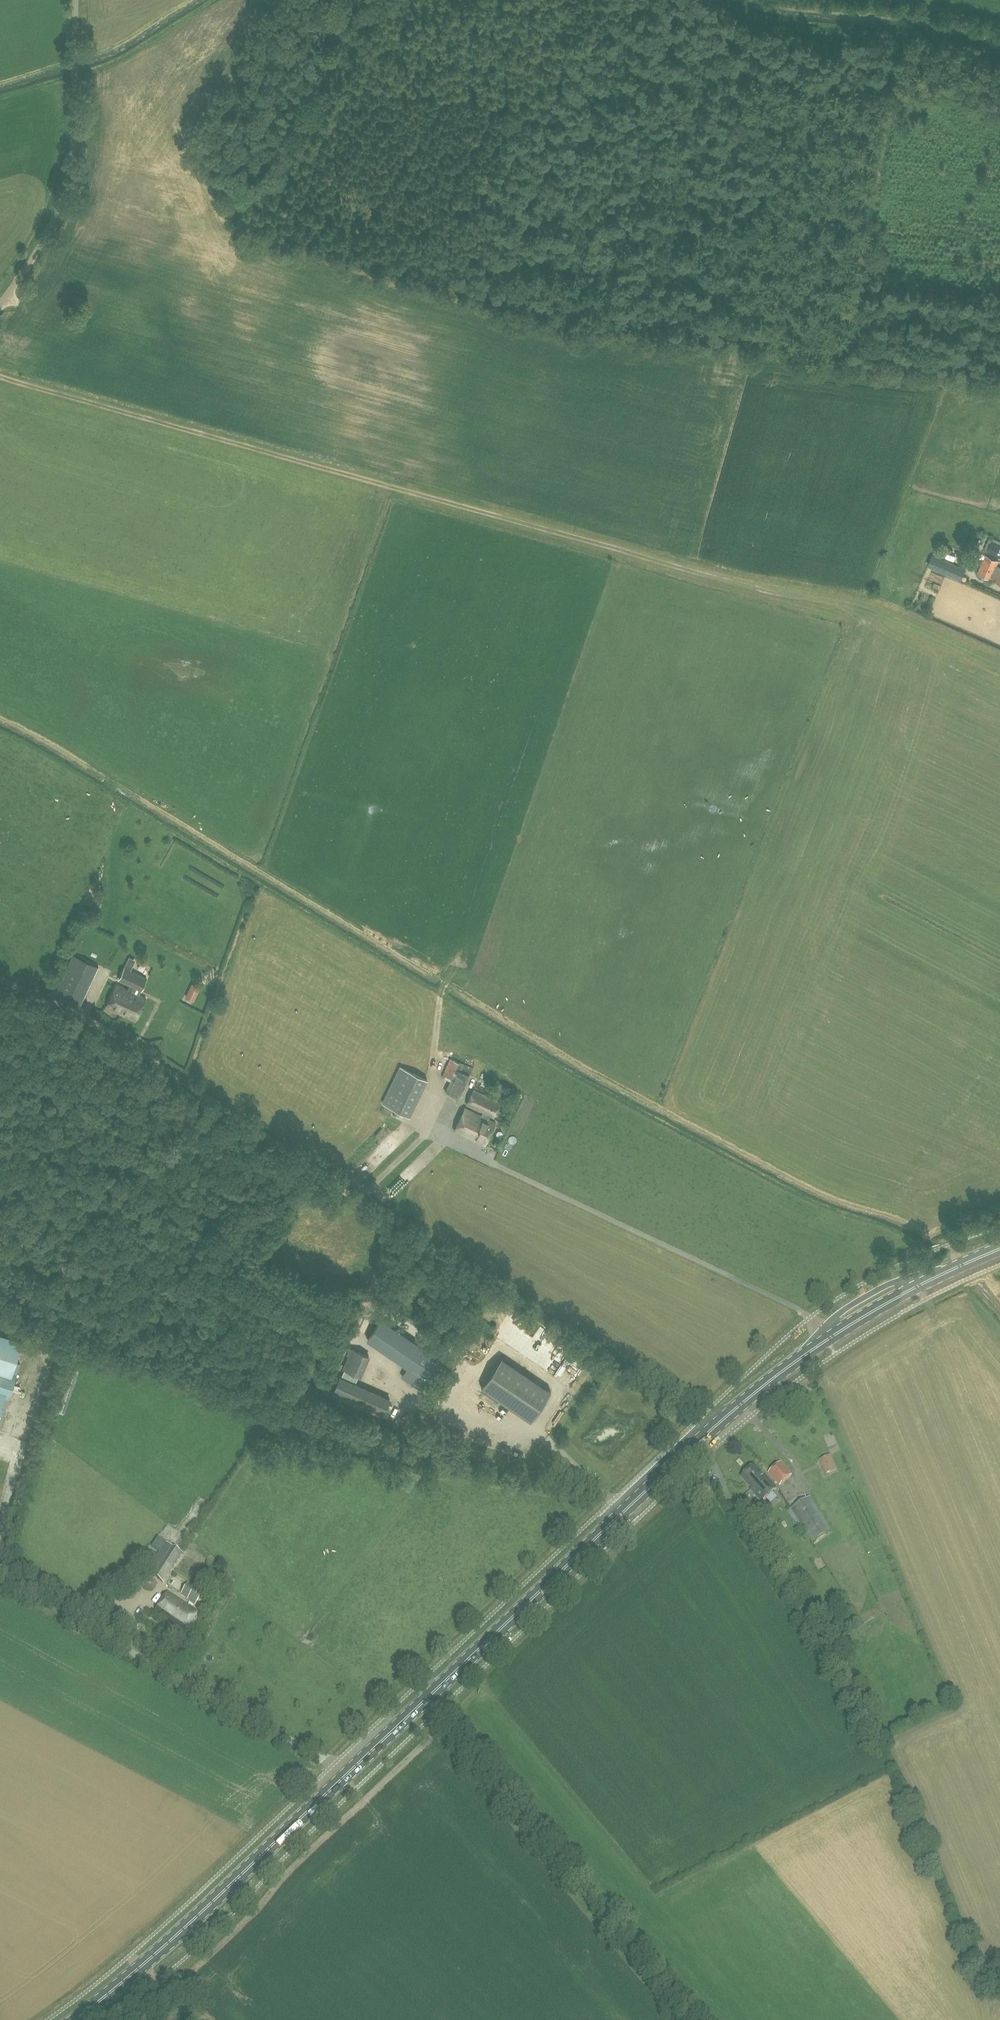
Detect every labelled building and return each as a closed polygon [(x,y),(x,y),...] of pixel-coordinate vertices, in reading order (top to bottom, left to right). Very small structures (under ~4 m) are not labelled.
[(992,541),(987,552),(999,557),(999,544),(992,541)] [(978,573),(991,578),(992,576),(998,578),(996,582),(999,583),(999,567),(997,566),(999,561),(986,555),(978,573)] [(965,569),(939,559),(935,570),(961,580),(965,569)] [(79,1009),(103,959),(78,947),(54,997),(79,1009)] [(134,993),(117,985),(106,1007),(136,1020),(146,999),(138,995),(146,978),(125,969),(120,980),(136,988),(134,993)] [(201,1005),(205,988),(199,987),(195,1003),(201,1005)] [(442,1077),(450,1081),(445,1094),(459,1101),(476,1063),(462,1056),(459,1062),(450,1058),(442,1077)] [(400,1067),(382,1103),(410,1116),(428,1080),(400,1067)] [(492,1085),(479,1080),(475,1088),(488,1094),(492,1085)] [(501,1103),(474,1091),(467,1105),(484,1112),(482,1117),(466,1109),(456,1131),(486,1145),(496,1123),(488,1119),(490,1115),(494,1116),(501,1103)] [(424,1161),(417,1172),(425,1178),(432,1166),(424,1161)] [(439,1361),(381,1321),(367,1341),(408,1369),(402,1378),(419,1390),(439,1361)] [(523,1340),(529,1330),(524,1327),(518,1336),(523,1340)] [(21,1365),(17,1363),(23,1344),(0,1337),(0,1432),(21,1365)] [(533,1345),(528,1353),(532,1355),(537,1348),(533,1345)] [(339,1378),(332,1395),(382,1417),(389,1401),(354,1385),(358,1376),(360,1376),(368,1357),(352,1350),(343,1369),(345,1370),(341,1379),(339,1378)] [(501,1359),(480,1389),(530,1423),(550,1393),(501,1359)] [(583,1386),(576,1389),(580,1396),(586,1393),(583,1386)] [(823,1460),(830,1476),(842,1471),(835,1455),(823,1460)] [(780,1462),(768,1472),(779,1485),(791,1474),(780,1462)] [(775,1489),(767,1479),(765,1476),(764,1477),(754,1465),(741,1476),(752,1488),(751,1489),(761,1501),(775,1489)] [(701,1496),(709,1489),(704,1483),(695,1490),(701,1496)] [(830,1531),(809,1497),(791,1508),(812,1542),(830,1531)] [(754,1535),(772,1524),(766,1515),(748,1526),(754,1535)] [(164,1582),(183,1553),(167,1543),(148,1572),(164,1582)] [(182,1591),(187,1585),(181,1581),(176,1587),(182,1591)] [(188,1606),(183,1603),(168,1593),(155,1613),(185,1633),(199,1613),(193,1609),(203,1593),(189,1584),(182,1594),(188,1599),(187,1600),(190,1602),(188,1606)]
